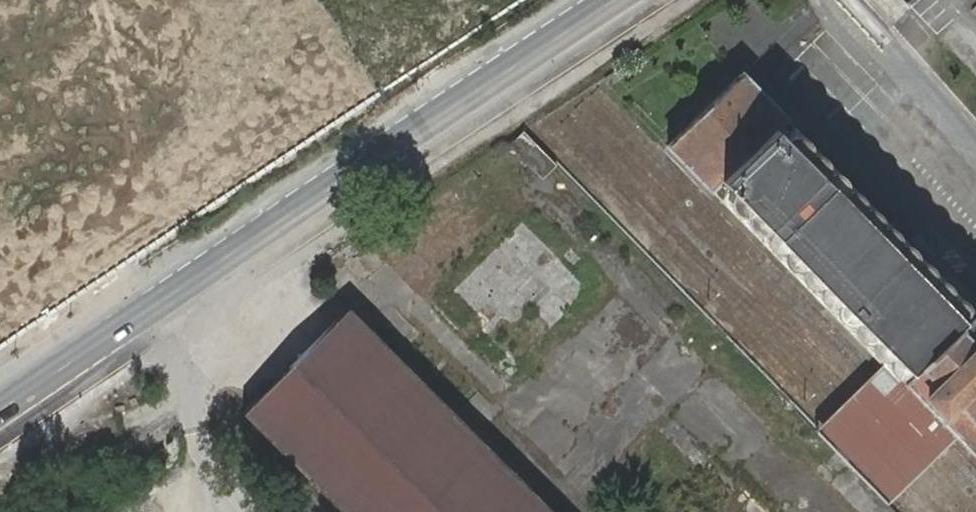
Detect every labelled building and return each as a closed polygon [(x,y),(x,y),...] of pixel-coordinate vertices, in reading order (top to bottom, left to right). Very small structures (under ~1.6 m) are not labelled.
[(898,0),(871,0),(889,20),(904,7),(898,0)] [(19,74),(44,120),(65,109),(40,63),(19,74)] [(964,314),(969,308),(786,117),(741,73),(668,145),(711,189),(881,365),(896,380),(899,378),(955,435),(975,457),(975,325),(964,314)] [(343,511),(556,511),(348,306),(242,412),(343,511)] [(896,380),(881,365),(815,429),(888,503),(955,435),(899,378),(896,380)]
